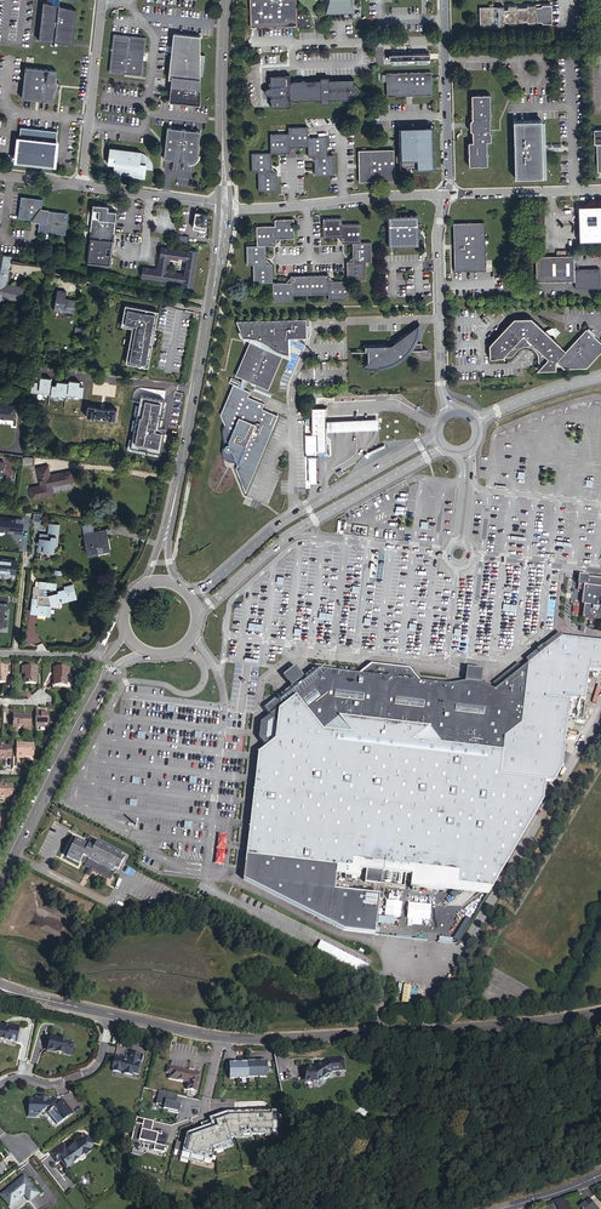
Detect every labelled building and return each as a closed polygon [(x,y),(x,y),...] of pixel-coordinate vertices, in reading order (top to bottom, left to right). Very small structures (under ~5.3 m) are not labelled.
[(46,2),(41,1),(37,41),(49,42),(49,41),(71,44),(75,10),(57,4),(58,0),(46,0),(46,2)] [(249,27),(296,25),(296,0),(248,0),(249,27)] [(326,12),(354,11),(354,0),(326,0),(326,12)] [(536,16),(536,21),(539,24),(547,24),(547,4),(538,4),(535,7),(536,13),(536,16)] [(532,21),(531,16),(531,13),(531,8),(527,5),(520,5),(518,8),(507,8),(504,5),(497,5),(494,9),(495,11),(490,11),(488,10),(481,10),(480,11),(475,12),(473,10),(467,10),(465,13),(465,28),(467,30),(474,30),(475,28),(480,28),(482,30),(489,29),(492,26),(492,24),(495,24),(497,25),(506,25),(508,23),(517,23),(519,25),(528,24),(532,21)] [(200,35),(172,32),(170,51),(167,78),(170,78),(173,78),(173,79),(173,82),(172,85),(169,85),(168,101),(198,104),(200,89),(196,88),(197,82),(199,82),(199,77),(202,77),(204,56),(198,55),(200,35)] [(109,71),(141,75),(143,55),(145,37),(113,33),(109,71)] [(55,71),(23,67),(20,99),(37,101),(51,102),(52,92),(54,90),(55,88),(55,86),(55,85),(55,83),(54,81),(55,71)] [(386,68),(387,92),(432,91),(431,67),(386,68)] [(269,92),(269,104),(290,104),(289,97),(321,97),(321,92),(320,81),(320,76),(289,77),(289,71),(268,71),(269,84),(266,84),(266,92),(269,92)] [(327,81),(320,81),(321,92),(327,92),(327,97),(352,96),(352,92),(358,85),(352,80),(352,76),(327,77),(327,81)] [(467,139),(468,164),(489,164),(488,139),(491,139),(491,130),(490,91),(470,92),(471,117),(469,118),(469,129),(472,131),(472,139),(467,139)] [(541,119),(513,120),(514,145),(516,145),(517,152),(514,152),(515,177),(544,176),(543,153),(544,153),(544,142),(542,142),(541,119)] [(296,143),(311,143),(311,136),(311,124),(292,125),(292,131),(273,131),(273,150),(292,150),(292,147),(294,145),(296,143)] [(200,130),(168,126),(166,144),(164,157),(168,158),(168,159),(189,161),(189,162),(191,162),(193,161),(195,160),(197,159),(198,158),(199,157),(200,155),(200,153),(198,153),(200,130)] [(17,160),(55,164),(55,161),(57,148),(57,143),(56,142),(58,132),(21,128),(20,139),(19,139),(17,160)] [(593,130),(593,145),(595,145),(600,145),(600,129),(593,130)] [(402,131),(403,167),(434,166),(434,130),(402,131)] [(329,135),(311,136),(311,143),(311,154),(313,154),(315,158),(315,172),(335,173),(334,153),(329,153),(329,135)] [(142,150),(111,147),(110,163),(116,163),(116,167),(132,169),(131,174),(131,175),(146,177),(147,166),(153,167),(153,166),(153,163),(152,160),(152,159),(150,158),(149,156),(147,154),(145,153),(143,152),(141,151),(142,150)] [(393,179),(393,168),(391,168),(391,153),(385,147),(360,148),(361,179),(393,179)] [(260,168),(261,187),(280,187),(279,167),(276,168),(274,164),(273,150),(254,150),(254,168),(260,168)] [(39,217),(39,221),(37,230),(64,233),(68,212),(40,209),(42,198),(20,195),(17,217),(33,219),(35,217),(39,217)] [(579,241),(600,241),(600,206),(578,206),(579,241)] [(86,262),(109,265),(111,254),(107,254),(109,247),(112,247),(116,211),(93,208),(86,262)] [(194,228),(205,229),(207,214),(196,213),(194,228)] [(389,214),(389,246),(419,246),(420,232),(420,231),(423,229),(419,225),(419,214),(389,214)] [(351,241),(361,241),(361,222),(342,222),(342,216),(323,217),(323,235),(336,235),(340,238),(340,242),(342,242),(351,241)] [(256,243),(266,243),(277,243),(277,239),(280,236),(295,236),(295,217),(275,218),(275,224),(255,224),(256,243)] [(451,221),(452,268),(484,267),(483,219),(451,221)] [(361,241),(351,241),(351,255),(348,259),(346,259),(346,277),(346,279),(365,279),(365,261),(372,261),(371,241),(361,241)] [(266,243),(256,243),(245,244),(245,263),(251,263),(251,281),(271,281),(271,279),(271,260),(269,260),(265,258),(266,243)] [(143,267),(142,277),(183,284),(183,285),(192,287),(198,252),(189,250),(188,252),(162,247),(158,270),(143,267)] [(0,254),(0,267),(8,268),(10,256),(0,254)] [(535,256),(535,281),(575,281),(575,288),(598,288),(599,267),(574,268),(574,255),(535,256)] [(309,272),(309,293),(327,292),(327,298),(347,298),(346,279),(346,277),(332,277),(329,274),(329,271),(309,272)] [(5,281),(3,280),(4,277),(6,277),(7,273),(0,272),(0,292),(20,296),(23,284),(5,281)] [(286,278),(273,279),(271,281),(271,289),(271,299),(291,299),(291,293),(309,293),(309,272),(290,272),(290,275),(286,278)] [(71,315),(75,298),(64,296),(65,290),(57,288),(53,307),(64,309),(63,313),(71,315)] [(148,363),(158,309),(126,303),(122,323),(133,326),(127,359),(148,363)] [(535,362),(538,364),(542,369),(551,368),(551,360),(561,349),(527,316),(509,317),(485,342),(485,354),(495,354),(496,359),(498,357),(503,362),(504,360),(506,359),(508,358),(511,356),(513,356),(521,355),(521,358),(526,359),(526,356),(529,357),(531,358),(533,359),(535,362)] [(304,320),(233,321),(241,338),(249,338),(233,376),(267,390),(282,353),(287,355),(286,339),(305,338),(304,320)] [(551,360),(559,367),(582,366),(600,346),(600,344),(582,327),(561,349),(551,360)] [(366,361),(363,365),(367,366),(367,368),(378,367),(377,365),(384,363),(391,360),(398,356),(401,353),(406,348),(412,348),(412,342),(410,342),(412,339),(407,331),(400,336),(393,340),(392,343),(390,343),(382,344),(363,344),(363,350),(366,350),(366,361)] [(231,386),(219,417),(224,427),(221,431),(219,437),(218,439),(219,441),(220,445),(219,447),(219,450),(219,452),(220,455),(220,457),(223,461),(225,462),(227,463),(230,464),(233,464),(236,464),(239,463),(236,470),(247,494),(278,417),(262,410),(264,405),(247,398),(249,393),(231,386)] [(142,402),(124,400),(117,446),(136,448),(142,402)] [(13,418),(14,404),(0,403),(0,417),(13,418)] [(107,420),(115,420),(116,408),(108,407),(108,408),(94,407),(94,406),(87,405),(86,417),(93,418),(93,417),(107,419),(107,420)] [(320,407),(312,407),(313,433),(317,433),(318,450),(321,450),(325,449),(324,414),(325,414),(325,407),(320,407)] [(342,419),(327,420),(327,430),(342,429),(367,428),(379,428),(378,417),(368,418),(342,419)] [(316,481),(316,457),(305,457),(306,481),(316,481)] [(67,483),(65,472),(49,475),(47,467),(36,468),(40,486),(29,488),(31,498),(52,495),(51,486),(67,483)] [(65,472),(67,483),(73,482),(71,471),(65,472)] [(0,516),(0,530),(7,531),(7,528),(14,529),(14,532),(22,533),(23,522),(14,521),(15,517),(0,516)] [(58,545),(60,524),(49,523),(48,534),(40,533),(38,550),(53,552),(54,544),(58,545)] [(96,551),(109,549),(106,529),(94,531),(92,523),(82,525),(83,533),(87,555),(97,553),(96,551)] [(14,573),(15,561),(0,559),(0,571),(14,573)] [(583,591),(584,585),(600,587),(600,583),(600,580),(588,578),(588,577),(579,575),(578,584),(579,584),(578,590),(583,591)] [(32,597),(30,612),(51,614),(51,604),(76,597),(73,584),(64,586),(65,589),(58,590),(59,593),(48,595),(46,595),(47,588),(56,589),(56,582),(39,580),(38,586),(33,586),(32,597)] [(584,585),(583,591),(582,604),(585,605),(584,610),(583,618),(600,620),(600,587),(584,585)] [(575,597),(584,610),(585,605),(582,604),(583,591),(575,597)] [(6,625),(6,620),(8,603),(8,595),(0,594),(0,625),(6,625)] [(543,645),(545,648),(562,635),(560,632),(543,645)] [(565,743),(571,697),(583,699),(587,669),(600,670),(600,640),(562,635),(545,648),(543,645),(540,648),(537,650),(539,653),(528,661),(526,663),(489,692),(481,684),(480,682),(464,680),(462,680),(452,687),(449,683),(419,680),(411,669),(368,665),(358,672),(313,667),(312,671),(312,675),(304,674),(302,676),(290,686),(288,688),(287,694),(280,694),(263,708),(269,715),(276,725),(275,732),(274,740),(263,748),(257,754),(245,856),(334,866),(344,867),(343,875),(358,877),(359,869),(361,856),(367,857),(367,861),(382,863),(381,872),(396,873),(397,864),(457,872),(455,883),(464,884),(467,888),(471,885),(474,889),(479,886),(482,890),(486,887),(491,887),(503,867),(542,802),(544,781),(553,781),(562,767),(565,743)] [(526,659),(528,661),(539,653),(537,650),(526,659)] [(492,680),(492,690),(526,663),(516,661),(492,680)] [(288,670),(282,676),(290,686),(302,676),(294,665),(288,670)] [(36,685),(36,674),(35,674),(35,666),(22,666),(22,674),(24,674),(24,684),(36,685)] [(466,667),(464,680),(480,682),(481,669),(473,668),(466,667)] [(54,677),(54,686),(65,686),(65,677),(68,677),(67,669),(55,669),(55,677),(54,677)] [(492,690),(481,684),(489,692),(492,690)] [(34,711),(34,728),(46,728),(47,713),(43,714),(43,711),(34,711)] [(12,715),(11,727),(21,727),(21,729),(29,729),(29,717),(21,717),(21,715),(12,715)] [(276,725),(269,715),(259,722),(257,741),(263,748),(274,740),(275,732),(276,725)] [(14,745),(14,758),(21,759),(21,757),(32,757),(32,745),(21,745),(22,746),(14,745)] [(9,759),(9,747),(3,747),(3,749),(0,749),(0,760),(3,760),(3,759),(9,759)] [(12,799),(12,787),(7,787),(0,788),(0,799),(12,799)] [(76,861),(77,859),(78,856),(80,858),(79,860),(82,862),(81,863),(86,865),(90,867),(107,876),(111,867),(115,869),(123,855),(94,839),(92,843),(87,840),(85,844),(72,837),(63,855),(76,861)] [(334,866),(245,856),(242,880),(342,928),(373,932),(376,899),(383,899),(384,889),(332,883),(333,874),(334,866)] [(361,856),(359,869),(364,870),(363,878),(388,881),(387,886),(402,887),(404,874),(409,875),(409,879),(455,883),(457,872),(397,864),(396,873),(381,872),(382,863),(367,861),(367,857),(361,856)] [(87,875),(90,867),(86,865),(82,872),(87,875)] [(334,866),(333,874),(343,875),(344,867),(334,866)] [(399,917),(403,893),(387,891),(384,914),(399,917)] [(376,899),(373,932),(379,932),(383,899),(376,899)] [(430,919),(431,903),(408,902),(407,918),(430,919)] [(472,908),(465,918),(469,920),(475,911),(472,908)] [(461,915),(445,940),(456,941),(469,920),(465,918),(461,915)] [(367,963),(321,940),(315,951),(362,974),(367,963)] [(424,996),(417,995),(418,985),(411,984),(410,989),(406,988),(403,1001),(422,1004),(424,996)] [(0,1022),(0,1041),(16,1045),(18,1036),(20,1026),(0,1022)] [(48,1043),(47,1051),(72,1057),(75,1042),(68,1040),(68,1037),(50,1034),(48,1043)] [(122,1057),(113,1055),(111,1066),(112,1066),(111,1069),(119,1070),(120,1068),(124,1068),(123,1071),(131,1073),(131,1070),(137,1071),(138,1066),(137,1065),(138,1060),(137,1060),(137,1058),(139,1051),(129,1049),(129,1053),(127,1058),(126,1058),(125,1060),(122,1059),(122,1057)] [(318,1065),(313,1069),(314,1070),(312,1071),(309,1071),(309,1069),(305,1069),(304,1084),(312,1085),(312,1083),(316,1084),(322,1080),(323,1081),(325,1081),(328,1079),(328,1076),(327,1075),(330,1073),(343,1070),(340,1058),(325,1062),(326,1065),(321,1068),(318,1065)] [(228,1079),(247,1079),(247,1064),(247,1063),(228,1064),(228,1079)] [(266,1079),(265,1063),(247,1064),(247,1079),(247,1080),(266,1079)] [(166,1073),(170,1074),(169,1079),(187,1083),(186,1090),(197,1093),(201,1074),(167,1067),(166,1073)] [(167,1112),(178,1114),(180,1104),(174,1103),(176,1096),(158,1092),(155,1105),(163,1106),(163,1108),(167,1109),(167,1112)] [(54,1103),(56,1101),(46,1100),(46,1098),(37,1097),(37,1100),(28,1100),(28,1118),(37,1119),(37,1112),(41,1113),(47,1108),(49,1111),(47,1113),(56,1125),(71,1114),(62,1101),(56,1105),(54,1103)] [(231,1138),(277,1136),(276,1110),(227,1112),(209,1118),(211,1124),(187,1132),(185,1144),(177,1142),(174,1156),(204,1162),(205,1159),(212,1160),(214,1151),(233,1144),(231,1138)] [(144,1120),(141,1129),(134,1127),(131,1142),(138,1143),(139,1142),(155,1145),(153,1151),(164,1154),(168,1135),(161,1134),(161,1136),(150,1133),(153,1122),(144,1120)] [(60,1162),(61,1160),(66,1167),(72,1162),(73,1164),(74,1165),(79,1161),(81,1161),(85,1158),(85,1156),(83,1154),(88,1150),(87,1149),(93,1145),(86,1136),(80,1140),(79,1139),(73,1143),(74,1144),(69,1148),(69,1147),(66,1149),(63,1145),(50,1155),(57,1163),(60,1162)] [(61,1160),(60,1162),(66,1170),(73,1164),(72,1162),(66,1167),(61,1160)] [(24,1182),(21,1179),(13,1185),(12,1185),(9,1188),(9,1189),(1,1195),(10,1206),(24,1194),(30,1201),(34,1197),(37,1194),(26,1180),(24,1182)] [(582,1207),(583,1208),(600,1208),(592,1199),(582,1207)] [(559,1208),(570,1208),(565,1200),(556,1205),(559,1208)]
